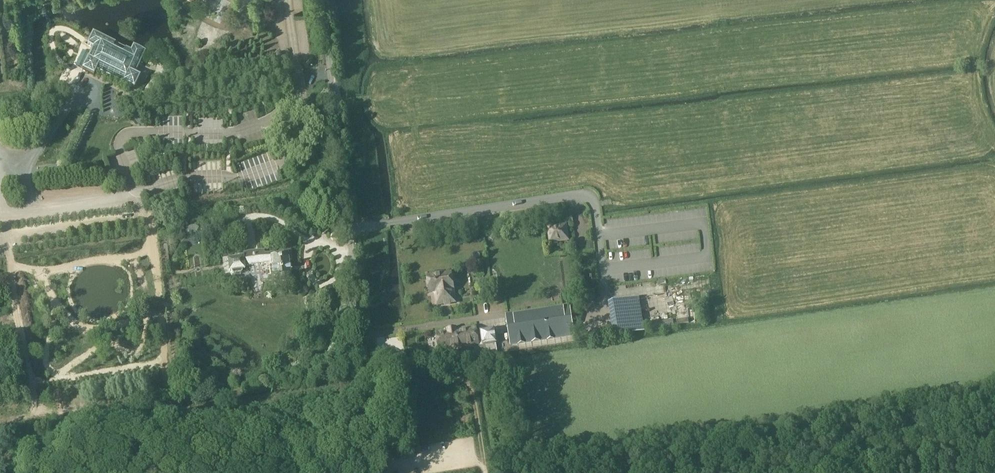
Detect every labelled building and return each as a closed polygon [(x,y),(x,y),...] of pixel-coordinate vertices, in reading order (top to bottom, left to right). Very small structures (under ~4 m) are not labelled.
[(115,45),(93,34),(93,35),(87,46),(93,48),(90,54),(82,70),(94,75),(96,70),(134,89),(140,77),(134,74),(145,53),(137,49),(133,47),(131,52),(115,45)] [(560,224),(573,223),(572,215),(559,217),(560,224)] [(547,227),(550,244),(570,242),(568,224),(547,227)] [(270,267),(271,274),(271,275),(272,275),(273,275),(274,275),(275,284),(286,283),(287,286),(296,285),(295,276),(291,276),(289,260),(292,259),(291,250),(282,251),(283,255),(272,256),(272,253),(265,254),(265,251),(243,254),(243,257),(228,259),(230,271),(233,270),(233,272),(234,273),(235,273),(242,272),(243,271),(243,269),(246,269),(245,266),(272,262),(273,265),(271,266),(270,266),(270,267)] [(438,304),(455,301),(454,289),(452,274),(429,277),(431,292),(437,291),(438,304)] [(645,332),(639,298),(608,303),(613,337),(645,332)] [(557,309),(557,310),(507,317),(510,340),(573,332),(571,314),(576,313),(576,307),(564,308),(557,309)] [(440,352),(480,346),(477,326),(457,329),(449,330),(449,331),(437,332),(440,352)] [(495,330),(480,332),(483,347),(497,344),(495,330)]
